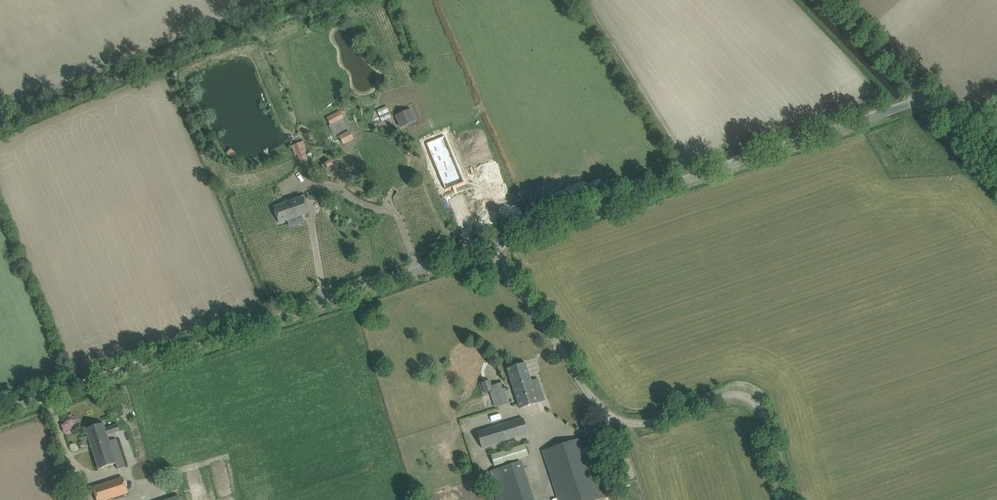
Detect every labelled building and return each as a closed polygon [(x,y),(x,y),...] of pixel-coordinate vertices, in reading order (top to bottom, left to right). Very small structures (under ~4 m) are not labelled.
[(395,116),(400,128),(417,121),(412,109),(395,116)] [(344,119),(340,111),(326,118),(330,126),(344,119)] [(444,127),(426,135),(444,181),(462,174),(444,127)] [(354,140),(349,131),(339,136),(344,145),(354,140)] [(303,142),(291,147),(295,156),(298,155),(302,164),(307,162),(304,153),(307,151),(303,142)] [(308,212),(305,203),(303,197),(283,204),(274,207),(279,222),(288,219),(308,212)] [(531,381),(525,363),(516,366),(507,369),(514,392),(520,409),(536,404),(545,401),(540,386),(538,379),(531,381)] [(490,380),(481,383),(484,393),(493,390),(495,396),(505,393),(502,383),(492,386),(490,380)] [(495,396),(498,406),(508,403),(505,393),(495,396)] [(482,449),(498,444),(528,434),(523,418),(493,429),(477,433),(482,449)] [(105,429),(104,423),(85,429),(88,439),(91,447),(98,469),(116,464),(118,470),(125,467),(116,439),(109,441),(107,435),(120,431),(118,425),(105,429)] [(573,442),(543,451),(559,499),(596,499),(602,498),(582,438),(573,442)] [(494,466),(528,456),(525,445),(491,455),(494,466)] [(521,462),(491,472),(500,499),(533,499),(521,462)] [(128,493),(123,478),(93,488),(97,499),(107,499),(128,493)]
